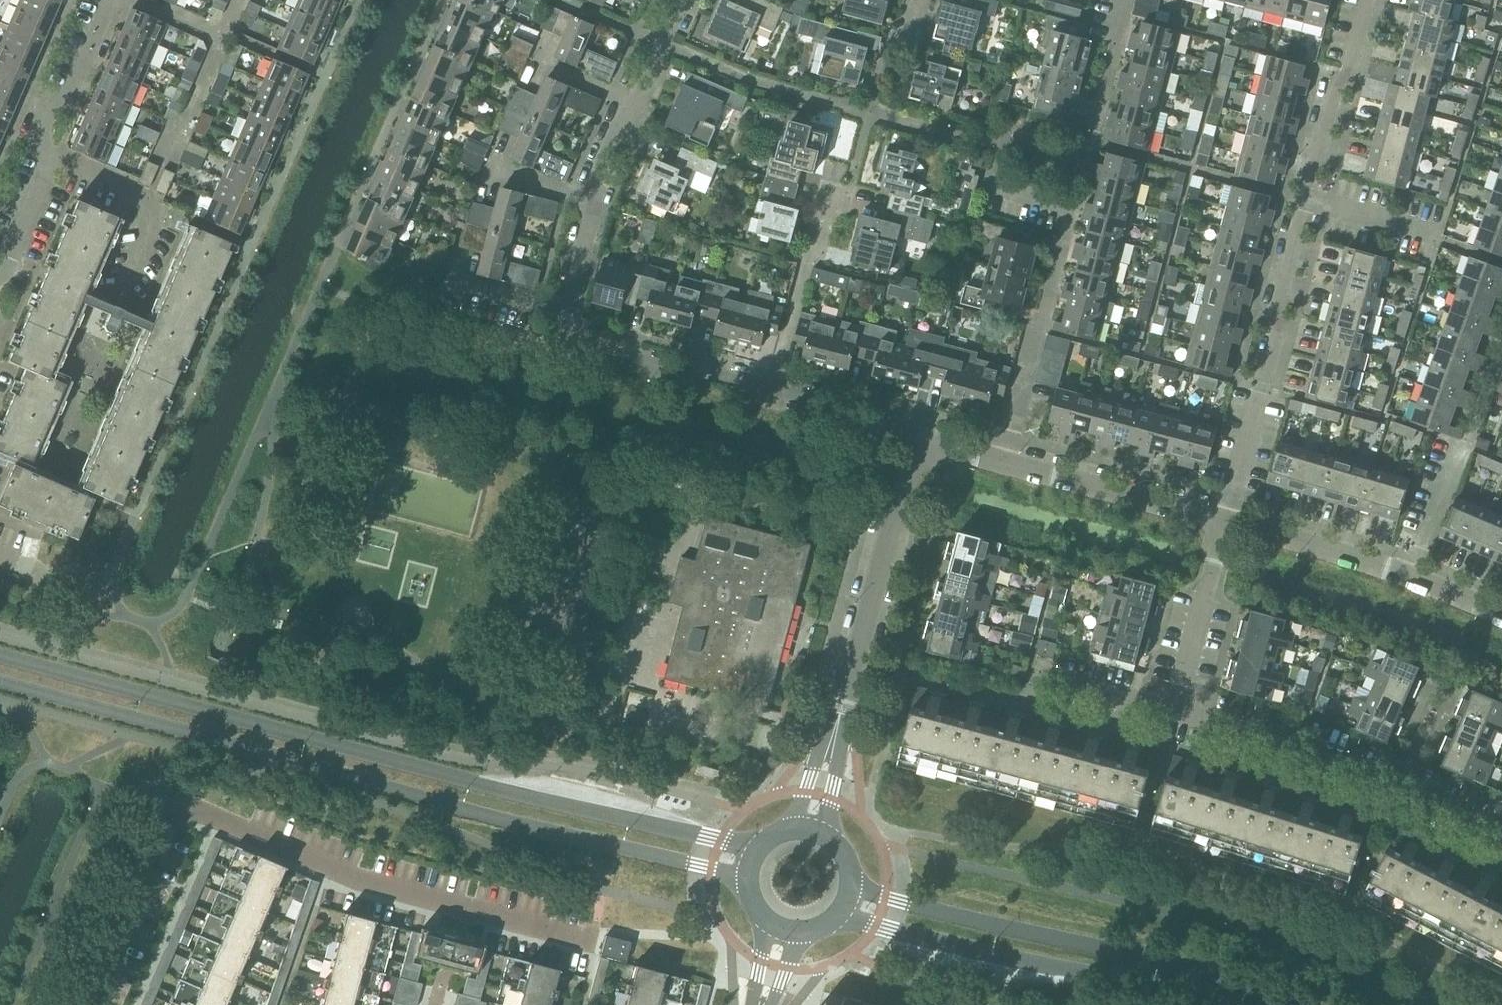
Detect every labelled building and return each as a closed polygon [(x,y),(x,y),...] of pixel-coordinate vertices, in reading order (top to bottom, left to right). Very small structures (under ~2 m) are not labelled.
[(18,6),(52,21),(60,2),(56,0),(20,0),(18,6)] [(222,0),(216,0),(213,7),(223,12),(227,3),(222,0)] [(295,8),(330,23),(336,10),(340,12),(343,5),(331,0),(299,0),(295,8)] [(444,19),(485,36),(495,12),(496,11),(470,0),(456,0),(452,9),(451,9),(448,15),(446,14),(444,19)] [(496,11),(495,12),(499,14),(505,0),(470,0),(496,11)] [(703,36),(718,42),(719,40),(747,52),(759,24),(775,31),(785,7),(768,0),(734,0),(734,1),(731,0),(721,0),(720,4),(712,22),(710,21),(703,36)] [(805,0),(799,0),(795,2),(792,9),(804,14),(809,2),(805,0)] [(843,13),(884,24),(890,1),(888,0),(847,0),(843,13)] [(956,4),(944,1),(935,37),(972,47),(977,32),(978,32),(984,12),(996,15),(1000,1),(997,0),(957,0),(956,4)] [(1081,17),(1084,6),(1062,0),(1048,0),(1046,8),(1081,17)] [(1266,11),(1269,0),(1248,0),(1246,6),(1266,11)] [(1286,16),(1290,0),(1269,0),(1266,11),(1286,16)] [(1305,22),(1311,0),(1290,0),(1286,16),(1305,22)] [(1305,22),(1325,27),(1333,0),(1311,0),(1305,22)] [(1417,12),(1417,11),(1450,20),(1450,19),(1455,1),(1451,0),(1414,0),(1411,10),(1417,12)] [(250,1),(246,11),(257,15),(261,6),(250,1)] [(1156,20),(1159,8),(1136,2),(1133,14),(1156,20)] [(542,27),(554,32),(564,10),(552,5),(542,27)] [(18,6),(10,25),(44,39),(52,21),(18,6)] [(132,8),(123,29),(158,44),(167,23),(132,8)] [(295,8),(287,28),(326,45),(329,38),(324,36),(330,23),(295,8)] [(564,10),(554,32),(565,37),(557,57),(578,66),(579,64),(585,66),(584,68),(611,80),(619,62),(603,55),(601,59),(584,51),(596,24),(564,10)] [(1169,22),(1178,24),(1181,13),(1172,10),(1169,22)] [(1497,10),(1494,18),(1501,21),(1501,11),(1497,10)] [(257,15),(246,11),(242,20),(252,24),(257,15)] [(791,23),(794,15),(784,11),(781,19),(791,23)] [(1417,12),(1413,30),(1451,40),(1456,20),(1450,19),(1450,20),(1417,11),(1417,12)] [(1181,13),(1178,24),(1187,27),(1190,15),(1181,13)] [(1050,48),(1046,63),(1084,73),(1091,48),(1080,45),(1085,24),(1050,14),(1042,45),(1050,48)] [(1479,14),(1476,27),(1485,29),(1488,17),(1479,14)] [(795,15),(790,30),(826,40),(825,43),(830,45),(822,74),(860,84),(869,47),(856,44),(859,32),(804,17),(795,15)] [(443,32),(437,46),(474,62),(485,36),(444,19),(442,23),(444,25),(441,31),(443,32)] [(1133,32),(1131,39),(1177,52),(1182,31),(1144,21),(1140,34),(1133,32)] [(1208,32),(1217,35),(1220,23),(1211,21),(1208,32)] [(1220,23),(1217,35),(1226,37),(1229,26),(1220,23)] [(10,25),(2,43),(36,58),(44,39),(10,25)] [(326,45),(287,28),(278,49),(313,64),(319,50),(323,52),(326,45)] [(123,29),(115,49),(150,64),(158,44),(123,29)] [(1413,30),(1408,48),(1446,58),(1451,40),(1413,30)] [(1247,43),(1257,45),(1260,34),(1250,31),(1247,43)] [(1500,33),(1491,31),(1487,43),(1496,45),(1500,33)] [(1260,34),(1257,45),(1266,48),(1269,36),(1260,34)] [(513,35),(508,47),(530,56),(535,44),(513,35)] [(1136,49),(1133,61),(1172,71),(1177,52),(1131,39),(1128,47),(1136,49)] [(229,50),(240,54),(243,46),(233,41),(229,50)] [(1287,53),(1296,56),(1299,44),(1290,42),(1287,53)] [(0,48),(0,65),(27,77),(36,58),(2,43),(0,48)] [(1299,44),(1296,56),(1305,58),(1308,47),(1299,44)] [(424,65),(422,69),(463,87),(474,62),(437,46),(430,60),(429,59),(426,66),(424,65)] [(530,56),(508,47),(503,59),(525,68),(530,56)] [(195,48),(191,58),(201,63),(205,53),(195,48)] [(1408,48),(1403,67),(1441,77),(1446,58),(1408,48)] [(115,49),(106,68),(141,84),(150,64),(115,49)] [(1208,50),(1206,59),(1217,62),(1220,53),(1208,50)] [(1268,54),(1263,75),(1309,87),(1311,79),(1304,77),(1307,65),(1268,54)] [(1225,55),(1223,64),(1234,67),(1237,58),(1225,55)] [(1483,56),(1480,68),(1488,70),(1492,59),(1483,56)] [(201,63),(191,58),(187,68),(197,72),(201,63)] [(273,59),(265,79),(304,96),(307,90),(302,88),(308,74),(273,59)] [(1217,62),(1206,59),(1203,69),(1215,72),(1217,62)] [(963,70),(932,61),(929,73),(917,70),(910,97),(953,108),(963,70)] [(1122,71),(1120,79),(1167,91),(1172,71),(1133,61),(1130,73),(1122,71)] [(983,65),(971,62),(969,70),(980,73),(983,65)] [(1084,73),(1046,63),(1034,109),(1060,116),(1066,95),(1078,98),(1084,73)] [(1234,67),(1223,64),(1220,73),(1232,76),(1234,67)] [(19,96),(27,77),(0,65),(0,87),(19,96)] [(1403,67),(1398,85),(1430,94),(1430,95),(1435,96),(1441,77),(1403,67)] [(106,68),(98,88),(132,103),(141,84),(106,68)] [(1488,70),(1480,68),(1476,79),(1485,82),(1488,70)] [(421,82),(415,96),(452,112),(463,87),(422,69),(420,74),(422,75),(420,82),(421,82)] [(220,72),(215,82),(226,86),(230,77),(220,72)] [(529,90),(519,112),(552,126),(564,99),(580,106),(579,110),(595,117),(603,99),(576,87),(575,89),(569,86),(570,84),(548,75),(540,95),(529,90)] [(1263,75),(1258,94),(1296,104),(1300,93),(1307,95),(1309,87),(1263,75)] [(667,124),(707,142),(714,127),(717,128),(718,125),(715,124),(724,104),(743,112),(749,97),(704,77),(699,89),(685,83),(667,124)] [(265,79),(256,99),(291,114),(297,101),(301,103),(304,96),(265,79)] [(1126,89),(1123,101),(1161,111),(1167,91),(1120,79),(1118,86),(1126,89)] [(226,86),(215,82),(211,91),(222,95),(226,86)] [(1392,83),(1387,102),(1425,113),(1430,95),(1430,94),(1398,85),(1392,83)] [(167,87),(164,94),(174,98),(184,102),(188,93),(178,88),(171,85),(167,87)] [(517,85),(507,107),(519,112),(529,90),(517,85)] [(11,114),(19,96),(0,87),(0,109),(11,114)] [(98,88),(89,108),(124,123),(132,103),(98,88)] [(1198,89),(1195,99),(1207,102),(1209,92),(1198,89)] [(1472,92),(1468,104),(1477,107),(1481,95),(1472,92)] [(1215,94),(1212,103),(1224,106),(1226,97),(1215,94)] [(1258,94),(1252,114),(1299,126),(1301,118),(1293,116),(1296,104),(1258,94)] [(402,115),(400,120),(441,138),(452,112),(415,96),(409,110),(407,110),(405,116),(402,115)] [(184,102),(174,98),(170,107),(180,111),(184,102)] [(256,99),(247,119),(287,136),(289,129),(285,127),(291,114),(256,99)] [(1207,102),(1195,99),(1193,108),(1204,111),(1207,102)] [(1161,111),(1123,101),(1120,112),(1112,110),(1112,111),(1110,118),(1156,131),(1164,133),(1169,113),(1161,111)] [(1387,102),(1382,121),(1420,131),(1425,113),(1387,102)] [(1224,106),(1212,103),(1210,113),(1221,115),(1224,106)] [(1477,107),(1468,104),(1465,116),(1473,119),(1477,107)] [(498,128),(510,133),(519,112),(507,107),(498,128)] [(89,108),(80,128),(115,143),(124,123),(89,108)] [(3,133),(11,114),(0,109),(0,132),(3,133)] [(202,112),(198,121),(209,126),(213,116),(202,112)] [(519,112),(510,133),(521,138),(513,158),(534,167),(535,165),(541,168),(540,170),(567,182),(576,163),(559,156),(557,160),(540,153),(552,126),(519,112)] [(1252,114),(1247,134),(1286,144),(1289,132),(1297,134),(1299,126),(1252,114)] [(1156,131),(1110,118),(1108,126),(1115,128),(1112,141),(1151,151),(1156,131)] [(247,119),(239,139),(274,154),(280,141),(284,143),(287,136),(247,119)] [(399,134),(392,148),(430,164),(441,138),(400,120),(398,126),(400,127),(397,133),(399,134)] [(773,157),(768,175),(799,184),(799,183),(793,181),(797,167),(803,169),(815,172),(819,157),(822,158),(824,152),(829,133),(813,128),(813,126),(791,120),(786,141),(782,140),(778,158),(773,157)] [(209,126),(198,121),(194,131),(205,135),(209,126)] [(1382,121),(1377,140),(1415,150),(1420,131),(1382,121)] [(137,135),(146,139),(151,129),(141,125),(137,135)] [(115,143),(80,128),(72,149),(106,164),(115,143)] [(151,129),(146,139),(155,143),(160,133),(151,129)] [(1187,129),(1185,138),(1196,141),(1198,132),(1187,129)] [(1460,129),(1457,141),(1466,144),(1469,132),(1460,129)] [(1204,133),(1202,143),(1213,146),(1216,136),(1204,133)] [(1247,134),(1242,153),(1288,166),(1290,158),(1283,156),(1286,144),(1247,134)] [(469,136),(464,148),(486,158),(491,146),(469,136)] [(1196,141),(1185,138),(1182,147),(1194,150),(1196,141)] [(239,139),(230,159),(270,176),(272,169),(268,167),(274,154),(239,139)] [(1377,140),(1372,158),(1410,168),(1415,150),(1377,140)] [(1466,144),(1457,141),(1453,153),(1462,156),(1466,144)] [(1213,146),(1202,143),(1199,152),(1211,155),(1213,146)] [(649,168),(639,191),(650,195),(648,201),(653,203),(670,211),(676,213),(681,202),(689,184),(695,169),(713,177),(720,162),(683,146),(675,166),(656,158),(652,169),(649,168)] [(380,167),(378,172),(419,189),(430,164),(392,148),(386,162),(385,161),(382,168),(380,167)] [(486,158),(464,148),(459,160),(481,170),(486,158)] [(888,169),(882,190),(893,192),(888,208),(896,210),(921,216),(924,205),(926,197),(926,196),(924,192),(915,189),(917,180),(911,179),(913,171),(915,172),(919,154),(902,149),(900,153),(888,150),(883,168),(888,169)] [(181,160),(191,165),(195,154),(185,150),(181,160)] [(1098,162),(1096,170),(1142,182),(1148,162),(1109,152),(1106,164),(1098,162)] [(957,213),(970,217),(981,175),(976,174),(977,169),(973,168),(976,156),(964,153),(950,203),(950,207),(958,209),(957,213)] [(1288,166),(1242,153),(1237,174),(1275,184),(1278,172),(1286,174),(1288,166)] [(195,154),(191,165),(200,169),(204,158),(195,154)] [(1410,168),(1372,158),(1367,177),(1405,188),(1410,168)] [(230,159),(222,178),(257,193),(262,180),(267,182),(270,176),(230,159)] [(139,183),(150,188),(159,165),(148,160),(139,183)] [(1449,166),(1445,178),(1454,180),(1458,169),(1449,166)] [(165,168),(155,190),(165,194),(166,195),(170,186),(192,196),(195,190),(172,181),(176,173),(165,168)] [(1101,180),(1098,192),(1137,202),(1142,182),(1096,170),(1094,178),(1101,180)] [(377,184),(371,199),(408,215),(419,189),(378,172),(376,176),(378,177),(375,184),(377,184)] [(799,184),(768,175),(759,209),(763,210),(757,233),(792,242),(801,209),(793,207),(799,184)] [(222,178),(213,198),(252,215),(255,209),(251,207),(257,193),(222,178)] [(1454,180),(1445,178),(1442,190),(1451,192),(1454,180)] [(1173,181),(1171,190),(1182,193),(1185,184),(1173,181)] [(1272,195),(1226,183),(1220,203),(1228,205),(1275,218),(1277,210),(1269,208),(1272,195)] [(486,204),(480,227),(514,236),(521,208),(539,212),(538,217),(555,221),(560,202),(532,194),(531,196),(525,194),(526,192),(503,186),(497,207),(486,204)] [(1190,186),(1188,195),(1199,198),(1202,189),(1190,186)] [(1182,193),(1171,190),(1169,199),(1180,202),(1182,193)] [(1490,209),(1501,213),(1501,192),(1496,190),(1490,209)] [(1087,202),(1085,210),(1132,222),(1137,202),(1098,192),(1095,204),(1087,202)] [(1199,198),(1188,195),(1186,204),(1197,207),(1199,198)] [(252,215),(213,198),(204,219),(239,234),(245,220),(250,222),(252,215)] [(358,218),(356,222),(397,240),(408,215),(371,199),(364,213),(363,212),(360,219),(358,218)] [(932,199),(930,206),(957,213),(958,209),(950,207),(950,203),(932,199)] [(20,381),(24,383),(19,395),(15,393),(3,421),(7,423),(1,434),(0,434),(0,452),(32,465),(67,384),(49,376),(118,217),(77,200),(71,214),(75,216),(70,228),(66,226),(37,294),(40,295),(35,307),(32,306),(19,334),(23,336),(18,348),(14,346),(8,361),(25,368),(20,381)] [(473,201),(467,223),(480,227),(486,204),(473,201)] [(1228,205),(1223,225),(1262,235),(1265,223),(1272,226),(1275,218),(1228,205)] [(1483,227),(1501,233),(1501,213),(1490,209),(1483,227)] [(859,227),(854,244),(860,246),(856,261),(890,270),(900,235),(929,242),(935,220),(921,216),(896,210),(893,222),(868,215),(862,214),(859,227)] [(1091,219),(1088,231),(1126,241),(1132,222),(1085,210),(1083,217),(1091,219)] [(1166,210),(1160,230),(1172,233),(1177,212),(1166,210)] [(638,243),(652,247),(659,221),(645,217),(638,243)] [(999,240),(992,266),(1030,276),(1038,248),(1012,241),(1015,229),(982,220),(979,235),(999,240)] [(397,240),(356,222),(354,227),(356,228),(354,234),(355,235),(348,250),(385,266),(397,240)] [(461,246),(474,249),(480,227),(467,223),(461,246)] [(147,436),(151,438),(163,410),(159,409),(164,397),(168,399),(180,370),(177,368),(182,356),(186,358),(198,330),(194,329),(199,317),(203,319),(215,291),(211,289),(216,277),(220,279),(235,244),(189,224),(76,485),(83,487),(122,504),(129,490),(125,488),(130,476),(134,478),(146,450),(142,448),(147,436)] [(1180,225),(1178,234),(1189,237),(1191,228),(1180,225)] [(1223,225),(1218,245),(1264,257),(1266,249),(1258,247),(1262,235),(1223,225)] [(480,227),(474,249),(485,253),(479,273),(502,279),(503,277),(509,279),(509,281),(537,289),(543,269),(525,265),(524,269),(506,264),(514,236),(480,227)] [(1483,227),(1477,245),(1501,255),(1501,233),(1483,227)] [(1172,233),(1160,230),(1158,239),(1169,242),(1172,233)] [(1077,241),(1075,249),(1121,261),(1126,241),(1088,231),(1085,243),(1077,241)] [(1189,237),(1178,234),(1175,243),(1186,246),(1189,237)] [(429,240),(424,252),(446,262),(451,250),(429,240)] [(1218,245),(1212,264),(1251,275),(1254,263),(1262,265),(1264,257),(1218,245)] [(1349,247),(1343,266),(1381,276),(1386,257),(1349,247)] [(1080,259),(1077,271),(1116,281),(1121,261),(1075,249),(1073,257),(1080,259)] [(446,262),(424,252),(419,264),(441,273),(446,262)] [(1466,275),(1501,289),(1501,280),(1501,279),(1501,275),(1501,267),(1472,257),(1466,275)] [(637,305),(639,297),(642,286),(648,263),(634,259),(633,265),(607,258),(595,300),(623,307),(624,302),(637,305)] [(785,259),(779,283),(792,287),(798,263),(785,259)] [(1152,260),(1150,269),(1161,272),(1164,263),(1152,260)] [(648,263),(642,286),(639,297),(650,300),(647,314),(670,320),(679,284),(669,282),(672,269),(648,263)] [(1169,264),(1167,273),(1178,277),(1181,267),(1169,264)] [(1212,264),(1207,284),(1253,297),(1256,289),(1248,287),(1251,275),(1212,264)] [(1030,276),(992,266),(985,289),(967,284),(963,302),(1006,313),(1009,303),(1022,306),(1027,288),(1024,287),(1026,278),(1029,279),(1030,276)] [(1343,266),(1338,285),(1376,295),(1381,276),(1343,266)] [(814,267),(811,280),(846,290),(850,277),(814,267)] [(1161,272),(1150,269),(1147,278),(1159,281),(1161,272)] [(1066,280),(1064,288),(1111,300),(1116,281),(1077,271),(1074,282),(1066,280)] [(1416,272),(1412,284),(1421,287),(1425,275),(1416,272)] [(1178,277),(1167,273),(1164,283),(1176,286),(1178,277)] [(679,284),(670,320),(672,321),(672,320),(693,326),(697,312),(700,302),(711,305),(717,281),(705,278),(704,281),(682,275),(679,284)] [(1459,294),(1491,305),(1495,295),(1501,297),(1501,289),(1466,275),(1459,294)] [(902,276),(899,285),(915,289),(918,280),(902,276)] [(737,338),(739,339),(749,303),(738,300),(742,288),(717,281),(711,305),(723,308),(716,332),(737,338)] [(1201,282),(1196,302),(1202,304),(1240,314),(1244,302),(1251,304),(1253,297),(1207,284),(1201,282)] [(892,284),(889,294),(901,297),(903,287),(892,284)] [(1421,287),(1412,284),(1409,296),(1418,299),(1421,287)] [(1338,285),(1333,303),(1371,313),(1376,295),(1338,285)] [(1064,288),(1062,296),(1070,298),(1067,310),(1105,320),(1110,322),(1115,302),(1111,300),(1064,288)] [(749,303),(739,339),(742,339),(763,345),(768,324),(780,328),(786,306),(774,303),(776,295),(753,289),(749,303)] [(921,293),(918,306),(948,315),(952,301),(921,293)] [(1459,294),(1453,312),(1499,328),(1501,321),(1488,315),(1491,305),(1459,294)] [(1142,299),(1139,308),(1151,311),(1153,302),(1142,299)] [(1333,303),(1328,322),(1366,332),(1376,334),(1381,316),(1371,313),(1333,303)] [(1159,304),(1156,313),(1168,316),(1170,307),(1159,304)] [(1202,304),(1197,324),(1243,336),(1245,328),(1237,326),(1240,314),(1202,304)] [(106,323),(117,327),(125,310),(114,305),(106,323)] [(1151,311),(1139,308),(1137,318),(1148,321),(1151,311)] [(1404,309),(1401,321),(1410,324),(1413,312),(1404,309)] [(1105,320),(1067,310),(1063,322),(1056,320),(1053,328),(1100,341),(1105,320)] [(799,329),(796,339),(808,342),(804,356),(825,361),(825,362),(827,362),(839,319),(828,316),(828,317),(804,311),(799,329)] [(1453,312),(1446,330),(1478,341),(1482,331),(1496,336),(1499,328),(1453,312)] [(1168,316),(1156,313),(1154,322),(1165,325),(1168,316)] [(857,344),(869,347),(875,323),(862,320),(861,324),(839,319),(827,362),(830,363),(830,362),(851,368),(857,344)] [(1410,324),(1401,321),(1397,333),(1406,336),(1410,324)] [(1328,322),(1324,340),(1361,350),(1366,332),(1328,322)] [(895,380),(897,381),(907,345),(896,342),(899,330),(875,323),(869,347),(880,350),(874,374),(895,380)] [(1197,324),(1191,343),(1230,354),(1233,342),(1241,344),(1243,336),(1197,324)] [(920,387),(924,373),(927,363),(938,366),(945,342),(946,342),(947,338),(946,338),(911,329),(907,345),(897,381),(899,381),(920,387)] [(1446,330),(1440,348),(1486,364),(1489,357),(1475,352),(1478,341),(1446,330)] [(1049,334),(1046,346),(1069,352),(1072,340),(1049,334)] [(1129,348),(1140,351),(1143,342),(1131,339),(1129,348)] [(1324,340),(1319,359),(1356,369),(1361,350),(1324,340)] [(964,399),(967,400),(978,357),(979,351),(946,342),(945,342),(938,366),(950,369),(943,393),(964,399)] [(1080,354),(1089,356),(1092,345),(1083,343),(1080,354)] [(1230,354),(1191,343),(1186,364),(1232,376),(1234,368),(1227,365),(1230,354)] [(1148,344),(1146,353),(1157,356),(1159,347),(1148,344)] [(1092,345),(1089,356),(1099,359),(1102,347),(1092,345)] [(1046,346),(1042,357),(1066,364),(1069,352),(1046,346)] [(1393,346),(1389,358),(1398,361),(1402,349),(1393,346)] [(1440,348),(1433,366),(1465,377),(1469,367),(1483,372),(1486,364),(1440,348)] [(1120,364),(1129,367),(1132,356),(1123,353),(1120,364)] [(1132,356),(1129,367),(1138,369),(1141,358),(1132,356)] [(978,357),(967,400),(969,400),(990,405),(993,392),(995,385),(1007,388),(1013,367),(978,357)] [(1042,357),(1039,369),(1062,375),(1066,364),(1042,357)] [(1398,361),(1389,358),(1385,370),(1394,372),(1398,361)] [(1319,359),(1314,377),(1351,387),(1356,369),(1319,359)] [(1159,375),(1168,377),(1171,366),(1162,363),(1159,375)] [(1171,366),(1168,377),(1177,380),(1180,368),(1171,366)] [(1433,366),(1427,384),(1473,400),(1476,393),(1462,388),(1465,377),(1433,366)] [(1036,381),(1059,387),(1061,383),(1062,375),(1039,369),(1036,381)] [(1198,385),(1207,388),(1210,376),(1201,374),(1198,385)] [(1210,376),(1207,388),(1217,390),(1220,379),(1210,376)] [(1351,387),(1314,377),(1308,397),(1354,409),(1356,401),(1348,399),(1351,387)] [(1078,429),(1090,432),(1103,386),(1083,380),(1081,388),(1068,434),(1076,436),(1078,429)] [(1381,382),(1378,394),(1387,397),(1390,385),(1381,382)] [(1060,432),(1068,434),(1081,388),(1061,383),(1059,387),(1050,421),(1062,425),(1060,432)] [(1427,384),(1420,402),(1452,414),(1456,403),(1470,408),(1473,400),(1427,384)] [(1100,443),(1108,445),(1122,391),(1103,386),(1090,432),(1102,435),(1100,443)] [(1118,439),(1130,442),(1140,404),(1142,396),(1122,391),(1108,445),(1116,447),(1118,439)] [(1387,397),(1378,394),(1374,406),(1383,409),(1387,397)] [(1290,407),(1302,411),(1304,402),(1292,398),(1290,407)] [(1157,450),(1169,453),(1180,414),(1182,407),(1162,401),(1160,409),(1147,455),(1155,457),(1157,450)] [(1452,414),(1420,402),(1413,421),(1460,437),(1463,429),(1449,424),(1452,414)] [(1139,453),(1147,455),(1160,409),(1140,404),(1130,442),(1141,446),(1139,453)] [(1316,414),(1328,418),(1330,409),(1318,405),(1316,414)] [(1330,409),(1328,418),(1340,421),(1342,412),(1330,409)] [(1199,419),(1187,466),(1195,468),(1197,460),(1209,464),(1221,417),(1201,412),(1199,419)] [(1179,464),(1187,466),(1199,419),(1180,414),(1169,453),(1181,456),(1179,464)] [(1353,424),(1365,427),(1367,418),(1355,415),(1353,424)] [(1367,418),(1365,427),(1376,431),(1379,422),(1367,418)] [(1391,430),(1403,434),(1406,425),(1394,421),(1391,430)] [(1406,425),(1403,434),(1415,438),(1418,429),(1406,425)] [(1476,445),(1488,450),(1492,441),(1480,436),(1476,445)] [(1269,479),(1288,485),(1299,447),(1280,442),(1269,479)] [(1288,485),(1306,491),(1318,453),(1299,447),(1288,485)] [(1306,491),(1325,496),(1336,458),(1318,453),(1306,491)] [(1480,463),(1492,468),(1495,459),(1484,454),(1480,463)] [(1325,496),(1343,501),(1354,464),(1336,458),(1325,496)] [(1492,468),(1501,472),(1501,462),(1495,459),(1492,468)] [(53,528),(78,539),(95,498),(14,463),(0,496),(0,505),(11,510),(13,507),(25,512),(23,515),(53,528)] [(1343,501),(1362,507),(1373,469),(1354,464),(1343,501)] [(1362,507),(1380,512),(1391,475),(1373,469),(1362,507)] [(1391,475),(1380,512),(1399,518),(1410,480),(1391,475)] [(1442,534),(1461,542),(1476,505),(1457,498),(1442,534)] [(1461,542),(1478,549),(1493,513),(1476,505),(1461,542)] [(1496,557),(1501,542),(1501,517),(1493,513),(1478,549),(1496,557)] [(682,555),(681,561),(670,602),(692,608),(689,619),(681,617),(665,678),(712,691),(714,681),(726,684),(724,694),(741,698),(745,684),(774,692),(813,544),(708,516),(700,548),(707,550),(704,561),(682,555)] [(950,541),(948,549),(1000,564),(1003,556),(999,555),(1002,542),(960,531),(957,543),(950,541)] [(948,549),(946,558),(953,560),(950,571),(995,583),(1000,564),(948,549)] [(940,580),(937,589),(990,603),(995,583),(950,571),(947,582),(940,580)] [(1112,572),(1107,592),(1160,606),(1162,597),(1155,596),(1158,584),(1112,572)] [(1054,587),(1051,598),(1065,602),(1068,590),(1054,587)] [(942,599),(939,610),(981,622),(984,610),(988,611),(990,603),(937,589),(935,597),(942,599)] [(1107,592),(1102,612),(1147,624),(1150,613),(1157,614),(1160,606),(1107,592)] [(1035,594),(1032,606),(1041,608),(1044,597),(1035,594)] [(1051,599),(1048,610),(1056,612),(1059,601),(1051,599)] [(1243,619),(1241,627),(1293,642),(1296,634),(1292,633),(1295,620),(1253,609),(1250,621),(1243,619)] [(929,620),(927,628),(979,642),(982,634),(978,633),(981,622),(939,610),(936,622),(929,620)] [(1102,612),(1096,631),(1149,645),(1151,637),(1144,635),(1147,624),(1102,612)] [(1020,629),(1035,633),(1039,617),(1024,613),(1020,629)] [(1061,623),(1046,619),(1042,635),(1057,639),(1061,623)] [(1245,638),(1242,649),(1285,660),(1288,649),(1291,650),(1293,642),(1241,627),(1238,636),(1245,638)] [(979,642),(927,628),(925,637),(932,639),(929,650),(970,662),(974,649),(977,650),(979,642)] [(1149,645),(1096,631),(1091,651),(1137,664),(1140,652),(1147,654),(1149,645)] [(1324,644),(1333,647),(1337,635),(1328,631),(1324,644)] [(1015,632),(1012,643),(1031,648),(1034,637),(1015,632)] [(1058,643),(1041,638),(1037,653),(1054,658),(1058,643)] [(1377,647),(1369,667),(1419,688),(1423,680),(1416,677),(1421,666),(1377,647)] [(1232,658),(1230,667),(1283,681),(1285,673),(1282,672),(1285,660),(1242,649),(1239,660),(1232,658)] [(1312,669),(1322,672),(1326,660),(1317,657),(1312,669)] [(1012,662),(1009,672),(1025,676),(1027,667),(1012,662)] [(1283,681),(1230,667),(1228,675),(1235,677),(1232,689),(1274,700),(1277,688),(1281,689),(1283,681)] [(1377,679),(1372,690),(1405,704),(1409,693),(1416,696),(1419,688),(1369,667),(1366,674),(1377,679)] [(1311,670),(1306,688),(1315,690),(1320,672),(1311,670)] [(1327,674),(1320,693),(1329,696),(1336,677),(1327,674)] [(898,763),(938,774),(959,696),(949,693),(942,697),(942,698),(934,696),(934,695),(930,688),(919,685),(913,706),(914,706),(898,763)] [(1306,689),(1303,698),(1312,701),(1313,699),(1315,692),(1315,691),(1306,689)] [(1460,705),(1501,723),(1501,701),(1474,689),(1470,700),(1463,697),(1460,705)] [(1356,697),(1353,704),(1403,726),(1407,718),(1400,715),(1405,704),(1372,690),(1368,701),(1356,697)] [(1320,693),(1317,702),(1326,705),(1329,697),(1320,693)] [(938,774),(978,784),(999,706),(989,704),(982,708),(982,709),(972,706),(973,705),(970,699),(959,696),(938,774)] [(1403,726),(1353,704),(1350,712),(1361,717),(1356,728),(1388,742),(1393,731),(1400,734),(1403,726)] [(1458,727),(1501,745),(1501,723),(1460,705),(1456,713),(1463,716),(1458,727)] [(978,784),(1017,795),(1038,717),(1028,714),(1021,718),(1021,719),(1012,717),(1012,716),(1008,709),(999,706),(978,784)] [(1017,795),(1057,806),(1077,727),(1067,725),(1061,729),(1061,730),(1051,727),(1052,726),(1048,720),(1038,717),(1017,795)] [(1057,806),(1096,816),(1117,738),(1107,735),(1100,739),(1100,740),(1091,738),(1091,737),(1087,730),(1077,727),(1057,806)] [(1447,735),(1444,743),(1494,764),(1501,745),(1458,727),(1454,737),(1447,735)] [(1117,738),(1096,816),(1136,827),(1151,770),(1157,749),(1146,746),(1140,750),(1139,751),(1130,748),(1130,747),(1127,741),(1117,738)] [(1494,764),(1444,743),(1440,751),(1447,754),(1442,765),(1485,783),(1494,764)] [(1151,831),(1191,844),(1215,766),(1205,763),(1198,767),(1198,768),(1189,765),(1189,764),(1186,757),(1175,754),(1174,756),(1168,775),(1169,775),(1151,831)] [(723,770),(700,763),(697,773),(720,780),(723,770)] [(1191,844),(1230,856),(1254,778),(1244,775),(1237,779),(1237,780),(1228,777),(1228,776),(1225,769),(1215,766),(1191,844)] [(1230,856),(1269,868),(1293,791),(1283,788),(1276,791),(1276,792),(1267,789),(1267,788),(1264,781),(1254,778),(1230,856)] [(1269,868),(1308,880),(1332,803),(1322,800),(1315,803),(1315,804),(1306,801),(1306,800),(1303,794),(1293,791),(1269,868)] [(1332,803),(1308,880),(1347,892),(1365,836),(1371,815),(1361,812),(1354,816),(1345,813),(1342,806),(1332,803)] [(1362,899),(1399,917),(1436,846),(1427,841),(1420,843),(1419,844),(1411,840),(1411,839),(1409,832),(1399,826),(1389,846),(1362,899)] [(215,836),(205,859),(213,863),(223,840),(215,836)] [(238,846),(218,891),(266,912),(274,894),(278,896),(281,887),(278,885),(286,867),(238,846)] [(1399,917),(1435,936),(1472,864),(1463,859),(1456,862),(1455,863),(1447,858),(1445,850),(1436,846),(1399,917)] [(203,864),(194,884),(203,887),(211,868),(203,864)] [(1471,955),(1501,896),(1501,880),(1499,878),(1492,881),(1483,877),(1484,876),(1481,869),(1472,864),(1435,936),(1471,955)] [(203,887),(194,884),(186,903),(194,907),(203,887)] [(309,884),(303,902),(312,905),(318,887),(309,884)] [(218,891),(199,935),(247,956),(255,938),(259,940),(262,931),(259,929),(266,912),(218,891)] [(1501,971),(1501,896),(1471,955),(1501,971)] [(312,905),(303,902),(297,918),(306,921),(312,905)] [(184,908),(176,925),(185,929),(192,912),(184,908)] [(339,942),(334,960),(384,973),(397,926),(347,913),(341,932),(338,931),(335,941),(339,942)] [(317,918),(313,929),(320,931),(324,921),(317,918)] [(185,929),(176,925),(169,942),(178,945),(185,929)] [(469,971),(478,974),(481,962),(485,950),(486,945),(456,937),(423,928),(421,933),(418,945),(415,957),(433,962),(448,966),(469,971)] [(179,943),(187,946),(193,933),(185,929),(179,943)] [(293,930),(287,947),(296,950),(302,933),(293,930)] [(413,931),(409,943),(418,945),(421,933),(413,931)] [(199,935),(180,979),(228,1000),(236,982),(240,984),(243,975),(240,973),(247,956),(199,935)] [(601,955),(626,962),(632,941),(607,935),(601,955)] [(283,956),(286,947),(273,941),(270,950),(283,956)] [(406,954),(415,957),(418,945),(409,943),(406,954)] [(167,946),(159,966),(167,970),(175,950),(167,946)] [(296,950),(287,947),(281,964),(290,967),(296,950)] [(485,950),(481,962),(490,964),(493,952),(485,950)] [(496,1003),(504,1004),(550,1004),(552,998),(556,999),(558,990),(554,989),(559,969),(509,956),(496,1003)] [(322,1004),(376,1004),(384,973),(334,960),(329,979),(325,978),(323,987),(327,988),(322,1004)] [(405,960),(402,968),(420,973),(422,964),(405,960)] [(481,962),(478,974),(487,976),(490,964),(481,962)] [(599,962),(594,980),(603,982),(608,964),(599,962)] [(626,1004),(680,1004),(687,978),(636,965),(631,984),(627,983),(625,993),(629,994),(626,1004)] [(167,970),(159,966),(150,986),(159,989),(167,970)] [(402,968),(400,977),(418,981),(420,973),(402,968)] [(277,975),(271,992),(280,995),(286,978),(277,975)] [(400,977),(396,989),(420,995),(423,983),(418,981),(400,977)] [(468,977),(466,985),(483,990),(485,981),(468,977)] [(169,1004),(226,1004),(228,1000),(180,979),(169,1004)] [(603,982),(594,980),(590,997),(599,999),(603,982)] [(711,985),(702,983),(696,1004),(706,1004),(711,985)] [(466,985),(463,994),(481,998),(483,990),(466,985)] [(396,989),(393,1001),(406,1004),(417,1004),(420,995),(396,989)] [(142,1004),(152,1004),(156,994),(148,991),(142,1004)] [(271,992),(267,1004),(277,1004),(280,995),(271,992)] [(455,1004),(456,1004),(479,1004),(481,998),(463,994),(458,992),(455,1004)]
